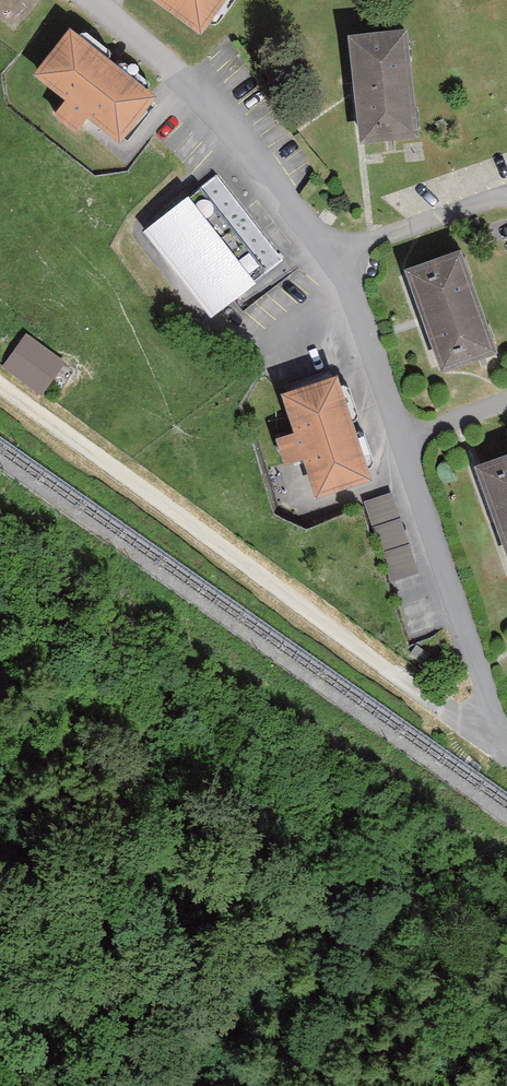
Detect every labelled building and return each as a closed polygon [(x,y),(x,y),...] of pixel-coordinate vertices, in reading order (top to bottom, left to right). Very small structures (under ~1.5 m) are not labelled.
[(221,0),(164,0),(201,27),(221,0)] [(158,90),(73,23),(36,71),(68,96),(55,112),(77,129),(90,113),(121,138),(158,90)] [(418,131),(409,24),(354,28),(363,136),(418,131)] [(206,184),(151,222),(210,309),(266,271),(206,184)] [(496,348),(462,245),(410,263),(444,365),(496,348)] [(68,360),(24,329),(1,363),(45,393),(68,360)] [(372,473),(337,370),(284,388),(297,427),(277,433),(286,460),(306,453),(318,491),(372,473)] [(480,460),(506,540),(506,451),(480,460)] [(394,489),(364,497),(388,577),(418,569),(394,489)]
